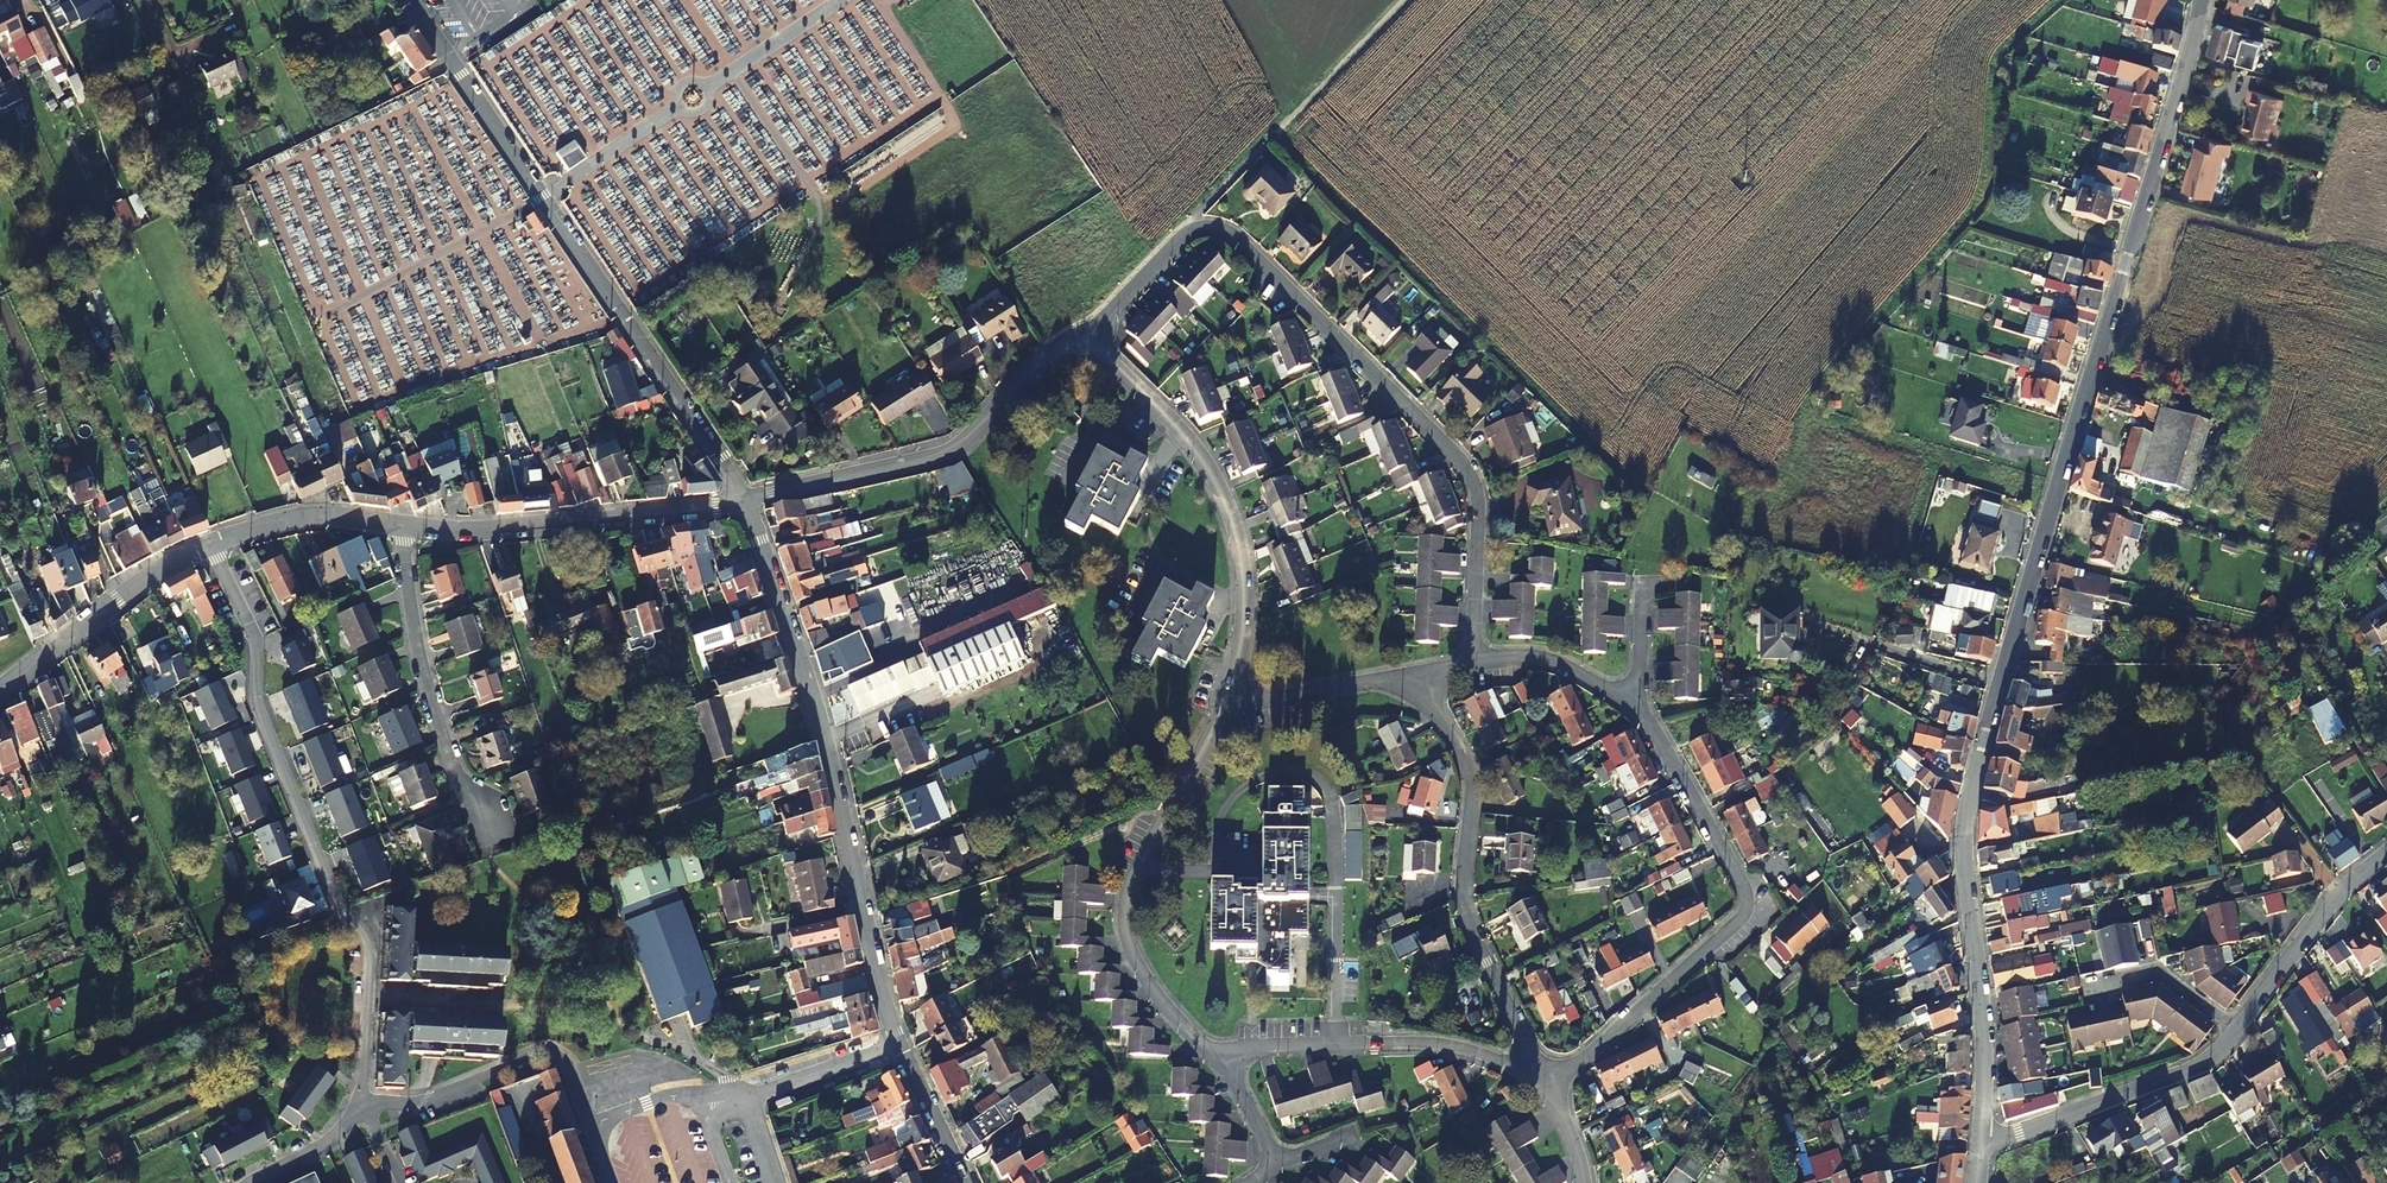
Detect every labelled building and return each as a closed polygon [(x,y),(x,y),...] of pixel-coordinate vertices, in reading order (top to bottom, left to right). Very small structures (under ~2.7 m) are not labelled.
[(111,7),(107,0),(68,0),(69,2),(59,7),(68,24),(78,19),(80,22),(111,7)] [(2158,25),(2166,0),(2132,0),(2138,2),(2133,20),(2158,27),(2158,25)] [(2227,10),(2243,15),(2246,3),(2254,5),(2255,0),(2229,0),(2227,10)] [(13,13),(0,20),(0,35),(5,32),(20,63),(35,56),(25,36),(13,13)] [(2156,33),(2125,24),(2123,33),(2143,39),(2142,40),(2153,43),(2152,48),(2177,56),(2178,56),(2182,41),(2180,40),(2179,40),(2156,33)] [(2255,34),(2219,24),(2210,53),(2227,58),(2228,53),(2241,57),(2247,38),(2253,40),(2255,34)] [(2179,40),(2182,32),(2158,25),(2158,27),(2156,33),(2179,40)] [(58,57),(43,27),(25,36),(35,56),(53,92),(60,88),(54,76),(63,72),(56,58),(58,57)] [(393,28),(378,35),(386,47),(393,42),(403,58),(422,46),(417,38),(418,37),(412,29),(412,28),(399,37),(393,28)] [(2258,38),(2275,43),(2277,36),(2260,31),(2258,38)] [(2136,50),(2138,43),(2121,38),(2119,45),(2136,50)] [(422,46),(403,58),(414,74),(408,79),(412,86),(421,82),(427,78),(422,70),(434,61),(432,57),(429,52),(427,53),(422,46)] [(227,53),(199,66),(208,87),(236,74),(227,53)] [(2310,53),(2306,62),(2315,65),(2318,55),(2310,53)] [(2174,61),(2153,55),(2150,66),(2171,72),(2174,61)] [(239,60),(232,63),(237,73),(244,70),(239,60)] [(2152,83),(2155,84),(2158,75),(2120,63),(2116,77),(2135,83),(2132,95),(2157,102),(2159,93),(2150,90),(2152,83)] [(2265,70),(2247,65),(2245,74),(2262,78),(2265,70)] [(14,66),(9,68),(14,78),(18,76),(14,66)] [(68,79),(77,96),(86,92),(77,75),(68,79)] [(0,111),(23,100),(13,79),(1,85),(0,82),(0,110),(0,111)] [(165,108),(152,83),(122,98),(132,120),(143,115),(148,125),(160,120),(156,112),(165,108)] [(2104,87),(2100,99),(2108,102),(2112,89),(2104,87)] [(2132,95),(2112,89),(2108,102),(2120,105),(2122,99),(2125,100),(2125,101),(2132,103),(2130,109),(2139,111),(2135,123),(2150,127),(2157,102),(2132,95)] [(2284,98),(2252,89),(2249,100),(2250,100),(2247,111),(2249,111),(2243,130),(2269,138),(2277,108),(2280,109),(2284,98)] [(2113,123),(2127,127),(2128,122),(2115,118),(2113,123)] [(2109,141),(2107,146),(2146,158),(2153,135),(2128,127),(2123,142),(2113,139),(2112,142),(2109,141)] [(2082,139),(2090,141),(2092,134),(2085,132),(2082,139)] [(2224,153),(2229,154),(2232,143),(2204,135),(2201,145),(2198,144),(2189,175),(2187,175),(2183,189),(2212,197),(2224,153)] [(555,153),(563,165),(580,153),(573,141),(555,153)] [(2139,180),(2146,158),(2107,146),(2105,151),(2109,152),(2108,156),(2120,160),(2118,164),(2127,167),(2125,176),(2139,180)] [(584,160),(580,153),(563,165),(567,171),(584,160)] [(2113,168),(2101,165),(2099,171),(2111,175),(2113,168)] [(2311,167),(2296,175),(2302,186),(2317,178),(2311,167)] [(1254,200),(1255,199),(1273,215),(1294,194),(1267,168),(1247,188),(1245,190),(1244,192),(1244,194),(1244,196),(1246,198),(1247,200),(1249,201),(1252,201),(1254,200)] [(2132,206),(2139,183),(2111,175),(2099,171),(2087,168),(2085,171),(2096,175),(2092,187),(2088,186),(2085,195),(2108,201),(2110,195),(2114,196),(2113,200),(2132,206)] [(2078,192),(2076,201),(2073,200),(2068,215),(2075,217),(2104,226),(2110,228),(2115,212),(2111,211),(2114,203),(2111,202),(2108,201),(2085,195),(2078,192)] [(136,193),(128,196),(137,218),(145,215),(136,193)] [(111,206),(121,227),(134,220),(124,200),(111,206)] [(786,201),(778,206),(782,212),(790,207),(786,201)] [(535,211),(525,218),(527,221),(537,215),(535,211)] [(547,228),(537,215),(527,221),(522,225),(527,233),(532,229),(536,235),(547,228)] [(1321,244),(1299,221),(1278,242),(1285,248),(1287,246),(1303,262),(1321,244)] [(1374,271),(1348,246),(1326,269),(1333,276),(1340,269),(1358,287),(1374,271)] [(2097,267),(2102,251),(2087,247),(2082,262),(2097,267)] [(1188,264),(1208,282),(1225,265),(1207,248),(1199,256),(1197,255),(1188,264)] [(2107,286),(2112,271),(2082,262),(2055,254),(2047,279),(2063,283),(2067,267),(2075,269),(2075,271),(2084,274),(2083,278),(2107,286)] [(1197,304),(1192,299),(1208,282),(1188,264),(1180,272),(1183,274),(1174,282),(1176,285),(1169,293),(1189,312),(1197,304)] [(2041,278),(2039,287),(2044,288),(2072,296),(2071,303),(2078,305),(2076,309),(2098,316),(2104,296),(2063,283),(2047,279),(2047,280),(2041,278)] [(1394,292),(1387,286),(1357,317),(1363,324),(1362,325),(1383,346),(1400,328),(1391,319),(1397,311),(1386,301),(1394,292)] [(1140,312),(1161,332),(1177,315),(1183,319),(1189,312),(1169,293),(1162,300),(1159,298),(1151,306),(1148,304),(1140,312)] [(2059,302),(2042,297),(2036,296),(2033,305),(2056,312),(2059,302)] [(2012,307),(2018,308),(2021,301),(2014,299),(2012,307)] [(982,339),(995,331),(996,334),(1003,330),(1011,344),(1025,335),(1003,300),(970,320),(982,339)] [(2077,330),(2075,329),(2077,319),(2056,312),(2033,305),(2031,313),(2030,317),(2041,320),(2035,339),(2048,343),(2071,350),(2077,330)] [(1155,358),(1145,348),(1161,332),(1140,312),(1132,320),(1134,323),(1126,331),(1133,337),(1127,344),(1148,364),(1155,358)] [(1994,326),(2009,331),(2012,322),(1997,318),(1994,326)] [(1270,331),(1279,353),(1304,342),(1300,331),(1297,332),(1292,321),(1270,331)] [(1862,358),(1890,327),(1883,325),(1856,356),(1862,358)] [(1428,329),(1416,341),(1425,350),(1423,353),(1407,369),(1421,383),(1458,345),(1449,337),(1442,344),(1428,329)] [(984,342),(996,334),(995,331),(982,339),(984,342)] [(613,344),(617,343),(614,335),(606,337),(608,345),(613,344)] [(957,372),(959,374),(981,360),(967,338),(929,361),(941,382),(957,372)] [(634,360),(622,341),(617,343),(613,344),(627,365),(634,360)] [(1423,353),(1425,350),(1416,341),(1413,344),(1423,353)] [(1309,352),(1304,342),(1279,353),(1288,374),(1311,365),(1306,353),(1309,352)] [(1936,342),(1932,355),(1949,360),(1952,347),(1936,342)] [(2063,371),(2065,372),(2071,350),(2048,343),(2042,365),(2025,359),(2024,362),(2002,355),(2001,361),(2020,368),(2060,380),(2063,371)] [(602,372),(616,410),(632,405),(637,403),(656,397),(652,387),(635,392),(624,363),(602,372)] [(1437,398),(1444,405),(1451,399),(1454,402),(1471,418),(1491,397),(1474,381),(1481,374),(1470,363),(1437,398)] [(736,400),(731,403),(740,417),(753,408),(764,424),(766,423),(777,440),(799,425),(787,407),(784,409),(765,381),(754,364),(735,377),(736,379),(726,385),(736,400)] [(2060,389),(2058,389),(2060,380),(2020,368),(2017,377),(2026,379),(2020,398),(2054,408),(2060,389)] [(1186,389),(1184,390),(1188,401),(1214,391),(1205,369),(1182,378),(1186,389)] [(485,384),(494,383),(491,370),(484,373),(485,384)] [(1330,402),(1355,392),(1350,380),(1348,381),(1344,371),(1321,381),(1330,402)] [(943,384),(959,374),(957,372),(941,382),(943,384)] [(921,397),(923,400),(932,393),(920,374),(912,380),(910,377),(869,404),(883,426),(898,416),(897,414),(921,397)] [(294,402),(297,401),(305,397),(295,376),(284,381),(294,402)] [(1524,391),(1518,385),(1505,398),(1512,404),(1524,391)] [(844,419),(842,416),(858,407),(845,387),(813,407),(827,429),(844,419)] [(2155,424),(2160,408),(2101,389),(2100,389),(2095,405),(2155,424)] [(1214,391),(1188,401),(1193,412),(1196,411),(1200,422),(1223,413),(1214,391)] [(1357,404),(1359,403),(1355,392),(1330,402),(1339,424),(1361,414),(1357,404)] [(321,433),(305,397),(297,401),(317,447),(308,451),(325,487),(341,479),(328,450),(321,433)] [(1454,402),(1451,399),(1444,405),(1448,409),(1454,402)] [(1951,436),(1979,445),(1985,426),(1977,423),(1981,407),(1962,401),(1951,436)] [(613,420),(640,411),(639,409),(637,403),(632,405),(616,410),(610,412),(613,420)] [(860,409),(858,407),(842,416),(844,419),(860,409)] [(2155,424),(2151,436),(2139,478),(2184,492),(2204,422),(2160,408),(2155,424)] [(1069,426),(1072,429),(1080,421),(1073,413),(1064,422),(1069,426)] [(1526,425),(1522,415),(1485,430),(1489,440),(1494,438),(1502,457),(1500,458),(1504,469),(1534,456),(1522,427),(1526,425)] [(1381,452),(1406,442),(1401,431),(1399,431),(1394,421),(1385,425),(1381,416),(1355,427),(1359,436),(1371,430),(1381,452)] [(350,421),(350,420),(321,433),(328,450),(357,437),(350,421)] [(1229,442),(1227,443),(1231,455),(1257,444),(1248,422),(1225,431),(1229,442)] [(223,462),(222,460),(231,456),(216,423),(207,427),(211,436),(186,448),(198,474),(223,462)] [(300,498),(325,487),(308,451),(308,450),(304,442),(302,438),(300,438),(294,424),(284,428),(291,442),(265,454),(279,484),(291,479),(300,498)] [(2121,473),(2139,478),(2151,436),(2134,430),(2121,473)] [(586,452),(592,465),(618,455),(613,442),(586,452)] [(1408,454),(1410,453),(1406,442),(1381,452),(1393,482),(1418,472),(1415,463),(1412,464),(1408,454)] [(420,454),(423,462),(450,451),(447,443),(420,454)] [(1257,444),(1231,455),(1236,465),(1239,464),(1243,475),(1266,465),(1257,444)] [(439,501),(433,485),(428,474),(424,476),(419,463),(416,464),(408,445),(401,447),(406,460),(426,506),(439,501)] [(389,448),(410,500),(414,511),(426,506),(406,460),(400,462),(393,446),(389,448)] [(549,459),(559,455),(556,447),(546,451),(549,459)] [(698,479),(682,481),(682,497),(711,494),(718,486),(693,447),(685,452),(687,456),(684,458),(698,479)] [(378,481),(389,508),(410,500),(389,448),(380,452),(387,469),(382,471),(385,478),(378,481)] [(2079,458),(2096,463),(2098,455),(2081,450),(2079,458)] [(451,453),(450,451),(423,462),(428,474),(433,485),(459,474),(451,453)] [(599,505),(609,504),(602,488),(595,491),(581,452),(569,456),(572,463),(562,467),(576,506),(597,498),(599,505)] [(1118,535),(1131,512),(1140,495),(1133,492),(1147,464),(1130,456),(1125,466),(1098,452),(1076,492),(1082,495),(1065,526),(1083,536),(1091,522),(1118,535)] [(353,504),(387,508),(364,454),(352,459),(366,491),(345,487),(352,503),(353,504)] [(512,468),(509,455),(501,457),(509,487),(516,486),(512,468)] [(562,461),(560,455),(559,455),(549,459),(552,466),(562,461)] [(629,477),(620,455),(618,455),(592,465),(602,488),(629,477)] [(497,515),(521,512),(518,497),(505,498),(496,458),(483,461),(491,491),(493,502),(497,515)] [(2129,510),(2131,502),(2114,497),(2115,493),(2101,489),(2102,486),(2096,484),(2098,479),(2092,476),(2096,463),(2079,458),(2069,491),(2129,510)] [(549,459),(542,462),(553,483),(547,486),(548,490),(558,508),(558,509),(574,507),(552,466),(549,459)] [(649,478),(650,488),(641,489),(646,500),(664,499),(667,487),(679,483),(672,460),(662,464),(664,467),(660,469),(663,477),(649,478)] [(532,480),(533,479),(541,475),(536,464),(535,462),(525,467),(532,480)] [(980,489),(962,463),(955,467),(944,470),(948,485),(951,497),(980,489)] [(524,485),(520,467),(512,468),(516,486),(518,497),(521,512),(546,510),(546,509),(558,508),(548,490),(545,482),(527,484),(524,485)] [(1712,489),(1716,482),(1692,468),(1688,476),(1712,489)] [(944,470),(935,472),(939,485),(939,487),(948,485),(944,470)] [(459,474),(468,508),(483,504),(474,471),(459,474)] [(1427,504),(1452,493),(1448,482),(1445,483),(1441,472),(1422,480),(1418,472),(1393,482),(1397,491),(1418,482),(1427,504)] [(1267,497),(1265,498),(1269,510),(1295,499),(1286,477),(1263,486),(1267,497)] [(73,508),(89,502),(93,511),(104,506),(107,504),(94,479),(66,489),(73,508)] [(1532,506),(1543,503),(1551,536),(1579,530),(1568,479),(1528,488),(1532,506)] [(139,490),(143,497),(158,490),(154,483),(139,490)] [(186,505),(171,513),(176,526),(181,535),(183,540),(208,530),(206,527),(189,488),(180,492),(186,505)] [(139,490),(139,489),(129,493),(146,528),(139,532),(139,534),(150,557),(168,548),(143,497),(139,490)] [(158,490),(143,497),(168,548),(183,540),(181,535),(176,526),(173,527),(169,518),(163,520),(152,502),(156,501),(161,509),(168,506),(164,499),(162,495),(160,489),(158,490)] [(483,493),(486,504),(493,502),(491,491),(483,493)] [(1454,505),(1457,504),(1452,493),(1427,504),(1436,525),(1443,522),(1447,531),(1462,524),(1454,505)] [(178,507),(172,495),(169,497),(164,499),(168,506),(170,511),(178,507)] [(791,523),(806,519),(804,511),(834,503),(832,495),(773,508),(778,526),(791,523)] [(1300,511),(1307,508),(1302,496),(1295,499),(1269,510),(1274,520),(1276,519),(1280,530),(1278,531),(1281,540),(1292,535),(1302,531),(1298,523),(1304,521),(1300,511)] [(114,501),(119,511),(127,507),(122,497),(114,501)] [(104,506),(109,516),(119,511),(114,501),(107,504),(104,506)] [(1999,532),(1993,531),(2000,508),(1981,503),(1974,524),(1971,524),(1959,562),(1986,570),(1999,532)] [(100,525),(110,520),(109,516),(104,506),(93,511),(100,525)] [(839,506),(823,511),(824,515),(840,510),(839,506)] [(2132,524),(2099,514),(2091,541),(2095,546),(2090,561),(2113,568),(2122,538),(2127,540),(2132,524)] [(806,519),(791,523),(792,530),(782,532),(784,543),(796,540),(795,537),(816,533),(816,535),(822,533),(834,530),(832,523),(817,527),(815,519),(807,521),(806,519)] [(711,524),(715,538),(723,536),(720,523),(711,524)] [(714,593),(707,571),(704,572),(702,565),(699,555),(707,554),(706,552),(703,540),(708,539),(703,524),(683,526),(701,586),(705,597),(714,593)] [(711,524),(703,524),(708,539),(715,538),(711,524)] [(690,590),(701,586),(683,526),(659,529),(670,568),(681,565),(690,590)] [(834,530),(822,533),(825,543),(810,547),(808,545),(779,553),(783,566),(827,552),(839,548),(837,541),(849,537),(846,526),(834,530)] [(124,571),(150,557),(139,534),(131,538),(126,530),(114,537),(117,542),(111,545),(113,548),(112,549),(124,571)] [(1278,576),(1304,566),(1292,535),(1281,540),(1269,545),(1277,564),(1274,565),(1278,576)] [(369,560),(359,537),(335,549),(347,576),(356,596),(365,592),(354,568),(369,560)] [(1442,538),(1420,537),(1416,642),(1438,643),(1439,626),(1457,627),(1458,608),(1440,608),(1441,573),(1458,574),(1459,556),(1441,555),(1442,538)] [(389,567),(377,538),(367,542),(375,563),(378,562),(382,571),(389,567)] [(557,539),(548,540),(561,574),(569,571),(557,539)] [(703,540),(706,552),(711,551),(708,539),(703,540)] [(668,566),(662,542),(647,547),(660,590),(666,588),(664,581),(668,580),(665,567),(668,566)] [(49,552),(52,560),(69,553),(66,545),(49,552)] [(660,590),(647,547),(631,551),(638,575),(643,573),(646,585),(651,584),(653,591),(660,590)] [(308,562),(320,588),(347,576),(335,549),(308,562)] [(260,568),(251,550),(244,553),(253,572),(260,568)] [(827,556),(827,552),(783,566),(789,581),(827,569),(823,558),(827,556)] [(844,564),(860,559),(858,552),(842,557),(844,564)] [(73,563),(69,553),(52,560),(57,572),(64,589),(81,582),(73,563)] [(29,601),(17,574),(9,554),(1,557),(14,586),(8,589),(12,600),(31,641),(43,635),(35,613),(39,611),(36,606),(32,608),(29,601)] [(73,563),(81,582),(98,575),(91,555),(79,560),(77,556),(74,557),(76,561),(73,563)] [(281,600),(298,591),(280,556),(261,565),(279,600),(281,600)] [(844,564),(827,569),(789,581),(796,604),(812,599),(810,591),(872,572),(867,556),(860,559),(844,564)] [(1533,587),(1551,587),(1552,560),(1531,559),(1530,576),(1512,575),(1511,601),(1494,602),(1493,619),(1510,620),(1509,637),(1531,638),(1533,587)] [(717,573),(721,585),(753,571),(749,560),(718,573),(717,573)] [(2046,573),(2045,578),(2049,579),(2047,589),(2053,590),(2092,597),(2104,600),(2107,585),(2083,580),(2085,572),(2072,568),(2052,565),(2050,574),(2046,573)] [(1317,585),(1313,587),(1304,566),(1278,576),(1283,587),(1286,586),(1290,597),(1289,598),(1292,606),(1321,594),(1317,585)] [(439,600),(461,593),(453,568),(431,575),(439,600)] [(516,614),(521,612),(527,610),(512,568),(491,576),(498,596),(508,592),(516,614)] [(209,581),(203,569),(193,575),(199,586),(209,581)] [(184,591),(191,602),(196,599),(206,618),(213,614),(202,592),(199,586),(193,575),(190,570),(162,587),(169,599),(179,594),(184,591)] [(718,586),(723,597),(735,592),(736,593),(745,590),(749,601),(762,596),(753,571),(721,585),(718,586)] [(64,589),(57,572),(46,577),(58,611),(49,618),(55,631),(74,615),(65,592),(64,589)] [(1605,636),(1623,636),(1624,618),(1606,617),(1606,584),(1624,584),(1624,575),(1623,575),(1585,574),(1583,652),(1605,653),(1605,636)] [(64,589),(65,592),(82,585),(81,582),(64,589)] [(1158,655),(1185,668),(1206,629),(1200,625),(1214,598),(1197,588),(1191,599),(1164,585),(1142,625),(1148,628),(1131,659),(1150,669),(1158,655)] [(1995,595),(1947,585),(1942,605),(1990,616),(1995,595)] [(924,655),(849,688),(861,715),(937,682),(943,695),(1024,659),(1010,627),(1057,606),(1045,589),(920,644),(924,655)] [(2092,597),(2053,590),(2051,599),(2046,598),(2043,611),(2088,619),(2092,597)] [(41,591),(32,595),(33,599),(36,606),(39,611),(39,613),(48,609),(41,591)] [(179,594),(183,601),(188,603),(191,602),(184,591),(179,594)] [(572,611),(541,623),(546,637),(589,620),(585,612),(578,592),(571,596),(573,598),(568,601),(572,611)] [(737,603),(734,593),(723,597),(733,624),(740,622),(734,604),(737,603)] [(1676,611),(1659,611),(1658,620),(1658,628),(1676,629),(1676,646),(1675,664),(1657,664),(1657,673),(1657,681),(1675,682),(1674,699),(1696,700),(1697,674),(1698,647),(1698,620),(1699,594),(1686,594),(1677,594),(1676,611)] [(858,607),(854,596),(799,612),(806,632),(822,627),(820,621),(849,612),(848,610),(858,607)] [(2274,596),(2260,603),(2265,614),(2279,607),(2274,596)] [(651,634),(659,632),(652,609),(651,604),(622,612),(630,639),(625,640),(629,652),(640,649),(645,652),(651,650),(654,644),(651,634)] [(749,609),(752,618),(767,613),(764,604),(749,609)] [(585,612),(589,620),(594,634),(614,628),(605,606),(585,612)] [(652,609),(659,632),(670,629),(666,613),(664,613),(662,606),(652,609)] [(1985,637),(1989,617),(1934,606),(1929,630),(1931,630),(1947,634),(1951,634),(1953,624),(1961,626),(1959,632),(1985,637)] [(351,649),(375,638),(361,607),(337,618),(351,649)] [(527,610),(521,612),(527,629),(533,627),(527,610)] [(1798,637),(1798,611),(1762,610),(1761,658),(1789,659),(1790,661),(1792,662),(1794,663),(1797,663),(1799,662),(1801,661),(1802,659),(1803,657),(1803,654),(1802,652),(1801,650),(1799,649),(1797,648),(1798,637)] [(856,633),(866,629),(860,612),(850,615),(856,633)] [(2370,624),(2382,642),(2386,639),(2386,612),(2370,624)] [(733,624),(715,630),(701,634),(690,637),(694,653),(755,634),(758,641),(775,635),(767,613),(752,618),(740,622),(733,624)] [(2040,613),(2036,643),(2062,647),(2066,616),(2040,613)] [(2356,614),(2351,617),(2361,632),(2366,629),(2356,614)] [(456,658),(480,649),(469,616),(444,624),(456,658)] [(701,634),(715,630),(712,622),(699,626),(701,634)] [(541,639),(546,637),(541,623),(536,625),(541,639)] [(814,653),(831,645),(824,629),(807,635),(814,653)] [(1892,631),(1893,642),(1900,642),(1900,645),(1911,644),(1910,630),(1892,631)] [(157,685),(163,696),(192,678),(170,636),(147,647),(165,681),(157,685)] [(1990,662),(1995,644),(1969,639),(1962,637),(1960,645),(1967,647),(1965,657),(1990,662)] [(315,665),(302,639),(280,650),(292,677),(315,665)] [(102,680),(107,677),(119,696),(126,691),(125,689),(131,685),(125,677),(125,676),(106,646),(87,659),(102,680)] [(391,674),(383,656),(357,668),(371,701),(394,691),(388,676),(391,674)] [(773,680),(778,696),(794,691),(783,659),(706,683),(711,699),(773,680)] [(2063,674),(2063,662),(2044,662),(2043,673),(2063,674)] [(478,706),(501,698),(492,670),(468,678),(478,706)] [(1722,697),(1754,698),(1754,690),(1762,689),(1762,679),(1743,678),(1742,673),(1722,673),(1722,697)] [(1952,680),(1936,674),(1930,689),(1947,696),(1952,680)] [(2012,684),(2029,688),(2031,680),(2015,675),(2012,684)] [(53,682),(60,699),(69,695),(62,678),(53,682)] [(301,735),(326,724),(308,680),(282,691),(293,715),(294,715),(296,721),(295,721),(301,735)] [(53,708),(63,704),(60,699),(53,682),(37,689),(60,744),(63,751),(70,748),(53,708)] [(216,683),(193,694),(211,732),(235,720),(231,710),(229,710),(226,703),(224,702),(222,699),(224,699),(216,683)] [(1521,702),(1529,698),(1522,684),(1514,688),(1521,702)] [(2053,707),(2075,704),(2074,696),(2036,701),(2036,699),(2038,692),(2029,688),(2012,684),(2004,710),(2021,714),(2022,712),(2033,710),(2053,707)] [(1543,706),(1552,701),(1562,721),(1581,712),(1569,687),(1550,696),(1550,697),(1541,702),(1543,706)] [(2316,699),(2311,690),(2305,694),(2302,695),(2326,741),(2338,735),(2333,724),(2340,721),(2326,697),(2321,699),(2319,697),(2316,699)] [(171,692),(156,701),(161,709),(176,699),(171,692)] [(1488,702),(1490,701),(1490,700),(1486,693),(1465,703),(1478,730),(1497,721),(1488,702)] [(1495,698),(1490,700),(1490,701),(1488,702),(1497,721),(1504,717),(1495,698)] [(711,701),(693,707),(711,764),(731,757),(714,700),(711,701)] [(6,716),(0,719),(0,724),(5,735),(12,731),(19,747),(39,739),(24,704),(4,712),(6,716)] [(73,753),(82,749),(70,721),(63,704),(53,708),(70,748),(63,751),(66,757),(70,768),(78,765),(73,753)] [(2030,729),(2018,726),(2021,714),(2004,710),(1993,754),(2020,761),(2025,762),(2027,754),(2047,750),(2062,746),(2053,707),(2033,710),(2034,719),(2045,717),(2050,741),(2041,743),(2027,740),(2030,729)] [(413,731),(402,708),(377,720),(392,754),(416,744),(411,732),(413,731)] [(1851,708),(1840,720),(1849,729),(1860,717),(1851,708)] [(35,716),(49,749),(51,748),(59,744),(45,712),(35,716)] [(111,752),(96,718),(95,718),(92,712),(70,721),(82,749),(93,775),(99,772),(103,771),(90,743),(94,741),(101,755),(111,752)] [(1574,746),(1593,737),(1581,712),(1562,721),(1574,746)] [(1959,737),(1957,740),(1971,744),(1977,721),(1941,712),(1938,722),(1950,725),(1948,731),(1960,734),(1959,737)] [(1497,721),(1478,730),(1487,750),(1506,741),(1497,721)] [(1541,722),(1534,726),(1538,732),(1545,729),(1541,722)] [(1388,751),(1407,743),(1397,723),(1379,732),(1388,751)] [(3,777),(19,770),(5,735),(0,724),(0,770),(3,777)] [(579,726),(570,729),(573,739),(583,736),(579,726)] [(1927,747),(1931,748),(1935,735),(1957,740),(1959,737),(1932,728),(1927,747)] [(900,757),(907,774),(928,765),(912,729),(889,738),(898,758),(900,757)] [(1545,729),(1538,732),(1541,739),(1548,736),(1545,729)] [(254,766),(239,730),(215,739),(230,776),(254,766)] [(1708,734),(1689,744),(1702,768),(1721,759),(1711,739),(1721,734),(1719,730),(1709,736),(1708,734)] [(1645,755),(1633,731),(1614,739),(1615,740),(1605,745),(1606,749),(1616,744),(1626,764),(1645,755)] [(486,768),(509,761),(499,733),(476,741),(486,768)] [(325,735),(302,744),(320,788),(343,779),(325,735)] [(1971,744),(1957,740),(1935,735),(1931,748),(1944,752),(1954,754),(1951,767),(1965,771),(1971,744)] [(1740,741),(1733,745),(1737,751),(1743,748),(1740,741)] [(1398,771),(1416,762),(1407,743),(1388,751),(1398,771)] [(54,763),(66,757),(63,751),(60,744),(59,744),(51,748),(54,753),(50,755),(54,763)] [(815,758),(812,744),(747,765),(750,775),(765,770),(766,774),(772,772),(815,758)] [(1923,756),(1912,747),(1908,752),(1919,760),(1923,756)] [(1743,748),(1737,751),(1740,758),(1747,755),(1743,748)] [(2341,768),(2357,758),(2352,749),(2328,764),(2341,783),(2348,779),(2341,768)] [(989,750),(938,770),(944,782),(976,768),(975,765),(992,758),(989,750)] [(1721,759),(1702,768),(1714,793),(1740,780),(1736,773),(1740,771),(1731,754),(1721,759)] [(1993,754),(1991,761),(2018,767),(2020,761),(1993,754)] [(1645,755),(1626,764),(1616,770),(1628,794),(1657,780),(1645,755)] [(1505,757),(1487,766),(1496,786),(1515,776),(1505,757)] [(815,758),(772,772),(774,778),(766,781),(767,784),(754,788),(750,789),(752,796),(778,787),(781,786),(819,773),(815,758)] [(2029,776),(2016,775),(2018,767),(1991,761),(1987,776),(2016,783),(2026,785),(2054,779),(2052,771),(2029,776)] [(434,798),(422,765),(398,774),(399,777),(388,781),(394,796),(405,792),(411,807),(434,798)] [(1915,776),(1921,781),(1930,771),(1924,766),(1915,776)] [(1149,773),(1155,784),(1165,779),(1159,767),(1149,773)] [(366,776),(362,768),(355,771),(359,779),(366,776)] [(1602,768),(1596,771),(1599,777),(1605,774),(1602,768)] [(1767,768),(1750,777),(1754,786),(1773,777),(1772,775),(1767,768)] [(524,814),(549,805),(536,771),(509,781),(516,799),(519,798),(524,814)] [(1930,771),(1921,781),(1924,784),(1933,774),(1930,771)] [(97,785),(104,782),(99,772),(93,775),(97,785)] [(751,780),(754,788),(767,784),(766,781),(774,778),(772,772),(766,774),(751,780)] [(823,792),(819,773),(781,786),(785,797),(807,789),(807,795),(808,795),(823,792)] [(2083,773),(2071,775),(2073,782),(2084,779),(2083,773)] [(1605,774),(1599,777),(1603,785),(1609,782),(1605,774)] [(1515,776),(1496,786),(1505,805),(1524,795),(1515,776)] [(2064,777),(2054,779),(2026,785),(2016,783),(1987,776),(1982,801),(1998,805),(2001,796),(2023,801),(2025,794),(2065,785),(2064,777)] [(273,814),(258,777),(234,786),(249,824),(273,814)] [(1785,792),(1773,777),(1754,786),(1758,794),(1773,787),(1777,795),(1785,792)] [(2386,796),(2386,777),(2379,782),(2386,796)] [(1935,790),(1955,795),(1958,783),(1938,778),(1935,790)] [(1443,786),(1422,779),(1413,807),(1410,806),(1407,813),(1421,817),(1424,811),(1434,813),(1443,786)] [(901,798),(915,832),(940,822),(950,818),(935,783),(901,798)] [(366,828),(349,786),(324,796),(341,838),(366,828)] [(753,801),(780,792),(778,787),(752,796),(753,801)] [(1263,817),(1263,834),(1262,890),(1257,890),(1257,883),(1237,883),(1237,891),(1232,891),(1232,883),(1211,883),(1211,949),(1235,949),(1235,962),(1244,963),(1252,962),(1256,962),(1267,969),(1266,971),(1278,972),(1278,974),(1289,974),(1291,934),(1305,934),(1308,934),(1308,901),(1309,889),(1309,869),(1309,818),(1292,817),(1292,807),(1303,807),(1304,789),(1269,790),(1268,817),(1263,817)] [(1955,795),(1935,790),(1933,789),(1927,813),(1949,835),(1952,821),(1951,820),(1956,796),(1955,795)] [(823,792),(808,795),(807,795),(800,797),(801,802),(774,810),(776,815),(770,817),(773,826),(777,825),(808,815),(827,810),(823,792)] [(2379,822),(2386,817),(2386,803),(2380,792),(2352,809),(2365,834),(2381,825),(2379,822)] [(1345,806),(1359,801),(1357,793),(1342,798),(1345,806)] [(244,812),(237,795),(229,799),(236,815),(244,812)] [(1914,817),(1896,795),(1882,805),(1900,828),(1914,817)] [(1724,813),(1736,838),(1755,829),(1754,827),(1764,822),(1765,817),(1763,813),(1758,810),(1760,809),(1754,798),(1724,813)] [(1621,799),(1606,806),(1610,814),(1625,807),(1621,799)] [(1650,836),(1659,832),(1660,834),(1679,824),(1667,800),(1648,809),(1651,816),(1642,820),(1650,836)] [(2283,817),(2270,801),(2227,834),(2242,853),(2258,842),(2256,840),(2269,830),(2269,828),(2283,817)] [(2031,813),(2029,803),(1978,814),(1977,845),(2009,839),(2004,818),(2031,813)] [(1345,806),(1345,815),(1345,832),(1361,832),(1361,823),(1361,814),(1361,805),(1345,806)] [(1369,813),(1369,822),(1385,823),(1386,806),(1369,805),(1368,813),(1369,813)] [(1625,809),(1611,815),(1615,823),(1629,816),(1625,809)] [(827,810),(808,815),(777,825),(780,834),(792,830),(793,835),(816,828),(818,838),(832,835),(828,813),(827,810)] [(1776,810),(1769,813),(1772,820),(1779,816),(1776,810)] [(1926,816),(1948,839),(1949,835),(1927,813),(1926,816)] [(2359,857),(2346,839),(2340,843),(2338,840),(2341,837),(2336,830),(2339,828),(2329,814),(2320,819),(2324,825),(2317,830),(2324,839),(2325,839),(2332,849),(2328,853),(2341,870),(2359,857)] [(2057,837),(2081,832),(2079,822),(2059,827),(2058,815),(2052,816),(2057,837)] [(962,825),(966,834),(988,825),(984,816),(962,825)] [(1779,816),(1772,820),(1776,827),(1783,823),(1779,816)] [(2024,844),(2057,837),(2052,816),(2017,824),(2021,844),(2024,844)] [(447,831),(442,818),(416,828),(431,868),(450,861),(440,834),(447,831)] [(277,824),(255,833),(268,867),(290,858),(277,824)] [(1679,824),(1660,834),(1661,837),(1668,852),(1670,854),(1660,859),(1662,863),(1691,849),(1679,824)] [(602,845),(619,840),(614,826),(597,832),(602,845)] [(1755,829),(1736,838),(1747,863),(1767,853),(1755,829)] [(1897,830),(1874,847),(1900,883),(1908,878),(1912,875),(1904,862),(1914,855),(1904,840),(1902,839),(1897,830)] [(1361,840),(1361,832),(1345,832),(1345,840),(1345,848),(1345,856),(1345,864),(1345,872),(1345,880),(1361,880),(1361,872),(1361,863),(1361,856),(1361,848),(1361,840)] [(790,833),(779,836),(783,853),(801,847),(798,838),(792,840),(790,833)] [(1508,853),(1507,860),(1507,871),(1530,873),(1532,839),(1509,838),(1509,834),(1504,834),(1504,853),(1508,853)] [(388,835),(381,837),(384,846),(391,843),(388,835)] [(1808,843),(1804,835),(1791,842),(1795,850),(1808,843)] [(968,851),(961,836),(923,851),(937,884),(965,872),(959,858),(966,855),(968,851)] [(1638,836),(1632,840),(1636,846),(1642,843),(1638,836)] [(1662,855),(1668,852),(1661,837),(1655,841),(1662,855)] [(390,881),(372,838),(346,849),(363,892),(390,881)] [(1642,843),(1636,846),(1639,854),(1645,850),(1642,843)] [(2019,855),(2026,854),(2024,844),(2021,844),(1977,854),(1979,871),(1996,869),(1995,862),(2020,858),(2019,855)] [(1433,873),(1435,847),(1405,846),(1403,872),(1433,873)] [(609,880),(613,890),(609,892),(659,1024),(674,1018),(678,1017),(676,1013),(683,1010),(685,1014),(690,1030),(695,1028),(695,1031),(702,1028),(701,1026),(709,1022),(710,1025),(716,1023),(715,1020),(721,1018),(673,889),(675,888),(701,880),(693,852),(609,880)] [(2277,879),(2301,874),(2297,853),(2273,858),(2277,879)] [(2037,858),(2021,861),(2022,871),(2030,870),(2040,867),(2037,858)] [(1574,883),(1610,879),(1611,879),(1611,859),(1587,862),(1589,872),(1588,874),(1573,876),(1574,883)] [(1912,875),(1908,878),(1920,897),(1936,887),(1949,878),(1935,859),(1912,875)] [(802,913),(831,907),(828,894),(825,895),(822,880),(823,879),(818,860),(792,866),(802,913)] [(1668,877),(1681,871),(1678,864),(1665,870),(1668,877)] [(1130,1054),(1170,1056),(1170,1046),(1152,1046),(1152,1029),(1152,1020),(1135,1019),(1135,1002),(1136,992),(1118,992),(1119,974),(1119,965),(1102,965),(1102,948),(1102,939),(1085,938),(1086,920),(1086,904),(1104,905),(1104,896),(1104,887),(1086,886),(1087,868),(1073,868),(1065,867),(1064,894),(1063,920),(1062,946),(1080,947),(1079,973),(1079,974),(1097,974),(1096,1000),(1113,1002),(1113,1027),(1130,1028),(1130,1054)] [(1676,884),(1690,878),(1686,870),(1672,876),(1676,884)] [(295,871),(270,881),(275,893),(279,891),(289,916),(311,907),(307,896),(305,897),(303,892),(305,891),(301,882),(300,882),(295,871)] [(1993,898),(2019,891),(2016,873),(1989,879),(1993,898)] [(2229,878),(2230,893),(2242,892),(2242,878),(2229,878)] [(1598,886),(1610,885),(1610,879),(1574,883),(1575,890),(1598,887),(1598,886)] [(605,881),(609,892),(613,890),(609,880),(605,881)] [(727,924),(751,919),(743,880),(719,886),(727,924)] [(1664,890),(1671,887),(1668,881),(1661,884),(1664,890)] [(2375,898),(2386,914),(2386,883),(2383,886),(2386,890),(2375,898)] [(1654,888),(1657,894),(1664,890),(1661,884),(1654,888)] [(1920,897),(1914,901),(1931,924),(1940,919),(1942,921),(1954,913),(1936,887),(1920,897)] [(2162,917),(2177,914),(2171,887),(2157,890),(2162,917)] [(2033,901),(2051,897),(2050,890),(2045,891),(2001,901),(2005,922),(2031,916),(2029,908),(2034,907),(2033,901)] [(2285,911),(2281,892),(2263,896),(2267,915),(2285,911)] [(1643,908),(1636,893),(1628,897),(1635,911),(1643,908)] [(2139,907),(2152,904),(2149,894),(2137,897),(2139,907)] [(1673,908),(1682,927),(1707,915),(1697,896),(1673,908)] [(1635,911),(1628,897),(1621,901),(1628,915),(1635,911)] [(931,916),(926,900),(908,906),(913,922),(931,916)] [(1516,920),(1521,931),(1526,941),(1547,930),(1532,901),(1511,911),(1516,920)] [(2216,946),(2238,941),(2232,913),(2235,912),(2233,902),(2206,908),(2214,947),(2216,946)] [(412,909),(386,908),(382,982),(427,985),(427,989),(454,990),(454,993),(466,993),(466,991),(485,992),(486,988),(500,989),(500,980),(505,980),(507,951),(410,946),(412,912),(412,909)] [(1648,920),(1657,940),(1682,927),(1673,908),(1648,920)] [(1827,925),(1813,908),(1802,917),(1801,916),(1776,939),(1778,941),(1770,947),(1784,963),(1827,925)] [(1404,921),(1400,913),(1385,921),(1388,929),(1404,921)] [(2010,950),(2023,947),(2023,944),(2029,941),(2027,932),(2048,928),(2046,915),(2005,924),(2008,939),(1990,943),(1992,954),(2010,950)] [(146,925),(152,923),(149,916),(142,918),(146,925)] [(2376,922),(2384,934),(2386,931),(2386,920),(2384,916),(2376,922)] [(837,938),(840,953),(857,949),(850,918),(788,932),(792,949),(837,938)] [(2153,938),(2149,920),(2138,922),(2142,940),(2153,938)] [(915,929),(912,921),(898,925),(897,921),(883,925),(889,952),(939,933),(941,933),(937,921),(915,929)] [(2038,944),(2091,932),(2089,922),(2060,928),(2061,932),(2037,937),(2038,944)] [(2138,963),(2129,924),(2099,930),(2107,970),(2138,963)] [(1385,925),(1370,932),(1373,938),(1380,935),(1388,931),(1385,925)] [(1856,927),(1850,933),(1856,942),(1864,937),(1856,927)] [(889,952),(894,976),(912,970),(918,968),(919,970),(923,969),(925,973),(961,956),(959,949),(922,966),(918,952),(955,939),(951,929),(941,933),(939,933),(889,952)] [(1428,962),(1449,952),(1438,930),(1427,936),(1425,930),(1415,935),(1428,962)] [(1608,934),(1611,940),(1618,937),(1614,930),(1608,934)] [(1913,931),(1866,958),(1871,966),(1917,939),(1913,931)] [(1936,932),(1917,939),(1905,946),(1912,963),(1906,966),(1905,969),(1911,983),(1919,979),(1951,967),(1936,932)] [(1601,937),(1604,944),(1611,940),(1608,934),(1601,937)] [(2334,947),(2344,961),(2352,957),(2361,971),(2383,956),(2368,934),(2347,947),(2343,942),(2334,947)] [(1375,944),(1383,940),(1380,935),(1373,938),(1375,944)] [(2064,958),(2061,943),(2043,947),(2047,964),(2050,963),(2050,966),(2056,965),(2054,960),(2064,958)] [(1620,958),(1629,977),(1653,965),(1644,946),(1620,958)] [(2196,973),(2199,985),(2210,994),(2209,996),(2217,1002),(2218,1000),(2228,1007),(2247,982),(2239,975),(2236,979),(2225,970),(2221,955),(2219,955),(2216,946),(2214,947),(2188,952),(2190,963),(2188,964),(2190,974),(2196,973)] [(2335,967),(2342,962),(2333,947),(2325,952),(2335,967)] [(1588,963),(1581,948),(1573,952),(1579,967),(1588,963)] [(804,969),(806,976),(860,964),(857,949),(840,953),(833,955),(836,957),(804,969)] [(802,962),(804,969),(836,957),(833,955),(802,962)] [(1535,974),(1525,979),(1536,1001),(1555,991),(1544,969),(1553,965),(1548,956),(1531,965),(1535,974)] [(1995,986),(2049,974),(2051,982),(2065,979),(2062,965),(2048,969),(2048,967),(2043,968),(2041,957),(1991,967),(1995,986)] [(1595,970),(1604,989),(1629,977),(1620,958),(1595,970)] [(1776,997),(1805,972),(1797,962),(1789,969),(1792,973),(1771,991),(1776,997)] [(2299,982),(2307,978),(2298,965),(2293,972),(2299,982)] [(1945,995),(1959,989),(1951,967),(1919,979),(1911,983),(1906,985),(1910,996),(1931,987),(1933,990),(1941,987),(1945,995)] [(923,973),(925,973),(923,969),(919,970),(918,968),(912,970),(914,978),(923,973)] [(797,1009),(818,1003),(815,992),(810,993),(806,976),(804,969),(800,970),(788,973),(797,1009)] [(914,978),(912,970),(894,976),(900,1002),(918,997),(914,978)] [(1578,972),(1572,975),(1575,981),(1581,978),(1578,972)] [(928,995),(923,973),(914,978),(918,997),(928,995)] [(815,992),(818,1003),(866,991),(863,977),(814,990),(815,992)] [(2067,979),(2069,990),(2080,988),(2078,977),(2067,979)] [(1581,978),(1575,981),(1579,989),(1585,986),(1581,978)] [(1728,983),(1736,996),(1743,992),(1736,978),(1728,983)] [(2002,1012),(2005,1011),(2007,1021),(2007,1022),(2030,1017),(2036,1016),(2034,1008),(2037,1008),(2034,994),(2031,995),(2029,987),(2001,994),(2003,1001),(2000,1002),(2002,1012)] [(1684,1003),(1694,1023),(1714,1014),(1715,1016),(1724,1013),(1713,989),(1684,1003)] [(2203,1021),(2204,1019),(2196,1013),(2194,1015),(2179,1004),(2180,1001),(2173,996),(2171,998),(2158,989),(2144,992),(2143,989),(2133,991),(2134,994),(2122,997),(2125,1010),(2114,1012),(2113,1009),(2104,1011),(2104,1015),(2089,1018),(2088,1015),(2079,1016),(2079,1020),(2067,1022),(2073,1053),(2084,1051),(2083,1047),(2095,1045),(2095,1042),(2110,1039),(2110,1042),(2123,1039),(2122,1036),(2130,1034),(2128,1022),(2136,1020),(2137,1022),(2152,1019),(2165,1029),(2166,1027),(2178,1036),(2177,1038),(2186,1045),(2184,1048),(2192,1054),(2212,1028),(2203,1021)] [(1597,1005),(1591,990),(1583,994),(1590,1009),(1597,1005)] [(2335,1006),(2328,995),(2321,1000),(2346,1039),(2358,1031),(2351,1021),(2372,1008),(2361,990),(2335,1006)] [(1555,991),(1536,1001),(1547,1023),(1565,1015),(1569,1024),(1579,1019),(1573,1006),(1565,1010),(1555,991)] [(2312,1050),(2331,1038),(2301,991),(2282,1003),(2312,1050)] [(2321,1000),(2315,991),(2308,995),(2338,1043),(2345,1037),(2321,1000)] [(833,1009),(792,1020),(794,1027),(870,1006),(867,993),(831,1003),(833,1009)] [(1915,1009),(1934,1001),(1931,994),(1915,1000),(1916,1003),(1913,1004),(1915,1009)] [(954,1024),(956,1023),(943,997),(921,1008),(929,1026),(927,1028),(932,1037),(934,1036),(954,1024)] [(1947,1000),(1925,1009),(1925,1007),(1918,1010),(1900,1018),(1881,1026),(1885,1034),(1914,1021),(1917,1027),(1929,1022),(1933,1029),(1956,1020),(1947,1000)] [(1676,1036),(1675,1033),(1694,1023),(1684,1003),(1656,1017),(1672,1048),(1677,1046),(1673,1037),(1676,1036)] [(877,1032),(870,1006),(794,1027),(796,1035),(829,1025),(832,1033),(848,1029),(852,1039),(867,1034),(877,1032)] [(1376,1022),(1376,1008),(1368,1008),(1368,1022),(1376,1022)] [(503,1050),(504,1021),(380,1014),(378,1052),(376,1089),(403,1091),(405,1054),(405,1045),(409,1045),(409,1054),(423,1055),(423,1058),(482,1062),(482,1058),(497,1059),(498,1050),(503,1050)] [(2031,1021),(2030,1017),(2007,1022),(2008,1026),(2031,1021)] [(2008,1026),(2003,1027),(2005,1039),(2002,1039),(2005,1049),(2007,1048),(2010,1064),(2008,1064),(2010,1074),(2012,1074),(2014,1084),(2044,1078),(2042,1071),(2044,1070),(2042,1056),(2039,1057),(2036,1043),(2039,1042),(2035,1029),(2033,1029),(2031,1021),(2008,1026)] [(946,1056),(966,1045),(954,1024),(934,1036),(946,1056)] [(2261,1035),(2273,1055),(2283,1049),(2271,1029),(2261,1035)] [(1954,1030),(1938,1034),(1939,1045),(1946,1046),(1946,1069),(1939,1069),(1938,1075),(1954,1075),(1969,1075),(1969,1031),(1954,1030)] [(1914,1047),(1924,1041),(1920,1033),(1898,1045),(1903,1053),(1914,1047)] [(1026,1084),(1003,1038),(930,1075),(945,1105),(960,1098),(958,1093),(969,1087),(966,1080),(971,1077),(968,1069),(987,1060),(993,1071),(989,1073),(994,1084),(991,1085),(995,1092),(975,1106),(980,1115),(1026,1084)] [(1622,1053),(1632,1074),(1653,1064),(1654,1066),(1658,1065),(1661,1072),(1666,1070),(1655,1048),(1651,1040),(1622,1053)] [(1914,1047),(1903,1053),(1906,1058),(1917,1052),(1914,1047)] [(1594,1067),(1605,1090),(1614,1086),(1613,1083),(1632,1074),(1622,1053),(1594,1067)] [(2240,1072),(2253,1094),(2283,1075),(2274,1058),(2273,1059),(2271,1056),(2249,1069),(2248,1067),(2240,1072)] [(1414,1065),(1411,1058),(1397,1064),(1400,1071),(1414,1065)] [(336,1069),(322,1059),(301,1088),(319,1102),(326,1092),(324,1091),(331,1080),(338,1071),(336,1069)] [(1701,1069),(1686,1062),(1683,1070),(1698,1077),(1701,1069)] [(1313,1085),(1280,1094),(1275,1078),(1266,1081),(1277,1118),(1353,1096),(1358,1113),(1384,1105),(1377,1084),(1360,1089),(1355,1072),(1330,1079),(1324,1063),(1308,1068),(1313,1085)] [(1780,1068),(1779,1069),(1782,1077),(1795,1073),(1792,1065),(1780,1068)] [(1442,1095),(1461,1085),(1452,1067),(1433,1076),(1442,1095)] [(1213,1088),(1196,1087),(1197,1070),(1175,1069),(1173,1095),(1191,1096),(1189,1123),(1207,1123),(1204,1176),(1226,1177),(1227,1160),(1245,1161),(1245,1152),(1246,1143),(1228,1142),(1230,1116),(1212,1114),(1213,1088)] [(1679,1078),(1694,1085),(1698,1077),(1683,1070),(1679,1078)] [(2101,1080),(2100,1071),(2089,1072),(2089,1084),(2101,1080)] [(574,1138),(579,1136),(556,1072),(540,1078),(548,1101),(536,1105),(565,1182),(590,1182),(574,1138)] [(1885,1073),(1871,1079),(1877,1097),(1892,1092),(1885,1073)] [(886,1116),(910,1104),(895,1074),(882,1080),(885,1087),(866,1097),(872,1108),(844,1118),(849,1129),(875,1120),(886,1116)] [(1042,1075),(961,1130),(973,1148),(1013,1122),(1014,1116),(1020,1112),(1027,1123),(1060,1101),(1042,1075)] [(1917,1106),(1917,1112),(1968,1115),(1969,1075),(1954,1075),(1954,1088),(1949,1088),(1949,1092),(1941,1092),(1941,1099),(1937,1099),(1936,1108),(1917,1106)] [(2188,1083),(2196,1101),(2220,1091),(2211,1075),(2188,1083)] [(2002,1105),(2033,1098),(2032,1094),(2036,1093),(2036,1094),(2055,1091),(2053,1078),(1998,1089),(2002,1105)] [(334,1082),(331,1080),(324,1091),(326,1092),(334,1082)] [(2089,1084),(2089,1089),(2102,1089),(2101,1080),(2089,1084)] [(2222,1094),(2241,1125),(2255,1116),(2251,1108),(2258,1104),(2244,1082),(2222,1094)] [(1452,1114),(1470,1105),(1461,1085),(1442,1095),(1447,1105),(1437,1110),(1441,1118),(1451,1114),(1452,1114)] [(1508,1100),(1517,1094),(1511,1085),(1501,1091),(1508,1100)] [(2163,1092),(2172,1110),(2187,1104),(2179,1086),(2163,1092)] [(319,1102),(301,1088),(279,1117),(293,1127),(295,1129),(302,1119),(310,1109),(312,1111),(319,1102)] [(500,1092),(490,1095),(496,1113),(506,1109),(500,1092)] [(2172,1110),(2163,1092),(2154,1096),(2157,1101),(2143,1109),(2145,1112),(2136,1118),(2143,1131),(2139,1133),(2145,1144),(2147,1147),(2152,1158),(2167,1149),(2166,1147),(2185,1136),(2172,1110)] [(2058,1105),(2058,1104),(2055,1094),(2033,1098),(2002,1105),(2006,1121),(2058,1105)] [(1620,1096),(1604,1104),(1608,1112),(1625,1104),(1620,1096)] [(878,1126),(889,1122),(893,1130),(905,1126),(909,1136),(896,1141),(864,1153),(869,1165),(919,1147),(929,1143),(910,1104),(886,1116),(875,1120),(878,1126)] [(312,1111),(310,1109),(302,1119),(304,1121),(312,1111)] [(497,1114),(516,1164),(528,1159),(509,1109),(497,1114)] [(1477,1118),(1474,1110),(1459,1117),(1463,1125),(1477,1118)] [(1940,1123),(1937,1162),(1939,1161),(1964,1156),(1968,1117),(1968,1115),(1917,1112),(1916,1121),(1940,1123)] [(2135,1152),(2147,1147),(2145,1144),(2139,1133),(2136,1135),(2124,1113),(2100,1128),(2101,1129),(2095,1133),(2096,1134),(2087,1139),(2098,1158),(2099,1157),(2102,1161),(2111,1156),(2114,1160),(2124,1154),(2119,1145),(2129,1140),(2135,1152)] [(1134,1125),(1127,1115),(1115,1122),(1134,1154),(1147,1147),(1140,1136),(1147,1132),(1141,1121),(1134,1125)] [(1827,1118),(1827,1117),(1817,1120),(1821,1134),(1831,1131),(1828,1122),(1827,1118)] [(1566,1182),(1556,1167),(1541,1177),(1522,1148),(1537,1138),(1527,1124),(1513,1133),(1503,1119),(1485,1131),(1519,1182),(1565,1182),(1566,1182)] [(1844,1148),(1846,1147),(1837,1119),(1828,1122),(1831,1131),(1837,1150),(1844,1148)] [(275,1138),(266,1120),(234,1137),(245,1157),(255,1152),(254,1149),(265,1143),(275,1138)] [(1032,1123),(1027,1126),(1031,1133),(1036,1130),(1032,1123)] [(1622,1124),(1603,1134),(1614,1156),(1634,1147),(1622,1124)] [(893,1130),(892,1131),(896,1141),(909,1136),(905,1126),(893,1130)] [(1011,1182),(1015,1182),(1031,1173),(1049,1163),(1043,1154),(1034,1159),(1024,1165),(1014,1149),(1020,1145),(1018,1141),(1031,1133),(1027,1126),(991,1147),(997,1158),(991,1161),(1001,1179),(1007,1176),(1011,1182)] [(483,1135),(431,1158),(417,1127),(398,1136),(402,1145),(405,1146),(407,1150),(401,1153),(400,1156),(406,1170),(412,1167),(419,1182),(426,1182),(439,1177),(440,1180),(454,1174),(452,1170),(458,1168),(458,1169),(470,1164),(471,1166),(475,1165),(477,1169),(475,1170),(481,1182),(504,1182),(483,1135)] [(1834,1182),(1848,1182),(1847,1182),(1846,1177),(1837,1150),(1813,1158),(1809,1145),(1818,1142),(1813,1127),(1799,1132),(1808,1160),(1815,1182),(1818,1182),(1832,1178),(1834,1182)] [(1656,1129),(1650,1132),(1652,1138),(1659,1134),(1656,1129)] [(1659,1134),(1652,1138),(1655,1144),(1662,1140),(1659,1134)] [(245,1157),(234,1137),(202,1153),(212,1171),(222,1166),(233,1160),(234,1162),(245,1157)] [(2264,1141),(2254,1147),(2257,1153),(2268,1147),(2264,1141)] [(1020,1145),(1014,1149),(1024,1165),(1034,1159),(1024,1142),(1020,1145)] [(267,1146),(265,1143),(254,1149),(255,1152),(267,1146)] [(1723,1143),(1705,1167),(1694,1182),(1700,1182),(1713,1165),(1721,1182),(1741,1182),(1723,1143)] [(2362,1144),(2357,1147),(2363,1158),(2355,1162),(2367,1182),(2384,1182),(2362,1144)] [(877,1171),(897,1163),(905,1180),(915,1176),(930,1170),(919,1147),(869,1165),(858,1170),(860,1176),(876,1169),(877,1171)] [(1614,1156),(1625,1179),(1632,1176),(1643,1171),(1645,1175),(1652,1171),(1648,1162),(1643,1165),(1634,1147),(1614,1156)] [(1355,1182),(1376,1182),(1384,1172),(1399,1182),(1414,1161),(1396,1148),(1386,1161),(1372,1151),(1357,1172),(1342,1162),(1327,1182),(1355,1182)] [(1846,1177),(1853,1176),(1844,1148),(1837,1150),(1846,1177)] [(1049,1150),(1043,1154),(1049,1163),(1054,1159),(1049,1150)] [(2297,1150),(2280,1160),(2287,1172),(2304,1162),(2297,1150)] [(364,1151),(345,1160),(355,1182),(376,1182),(375,1180),(376,1177),(364,1151)] [(1685,1153),(1674,1167),(1694,1182),(1705,1167),(1685,1153)] [(1963,1170),(1964,1156),(1939,1161),(1938,1172),(1951,1169),(1963,1170)] [(234,1162),(233,1160),(222,1166),(223,1168),(234,1162)] [(1808,1160),(1799,1162),(1805,1182),(1815,1182),(1808,1160)] [(2263,1171),(2270,1182),(2273,1182),(2287,1175),(2280,1162),(2263,1171)] [(2085,1171),(2083,1163),(2068,1169),(2071,1177),(2085,1171)] [(1963,1170),(1951,1169),(1938,1172),(1936,1182),(1962,1182),(1963,1170)] [(2319,1182),(2339,1182),(2330,1169),(2320,1175),(2316,1169),(2311,1172),(2319,1182)] [(1635,1182),(1644,1182),(1647,1181),(1645,1175),(1643,1171),(1632,1176),(1635,1182)] [(1031,1173),(1015,1182),(1036,1182),(1031,1173)] [(1305,1182),(1327,1182),(1312,1173),(1305,1182)] [(1883,1174),(1861,1179),(1848,1182),(1885,1182),(1883,1174)]
